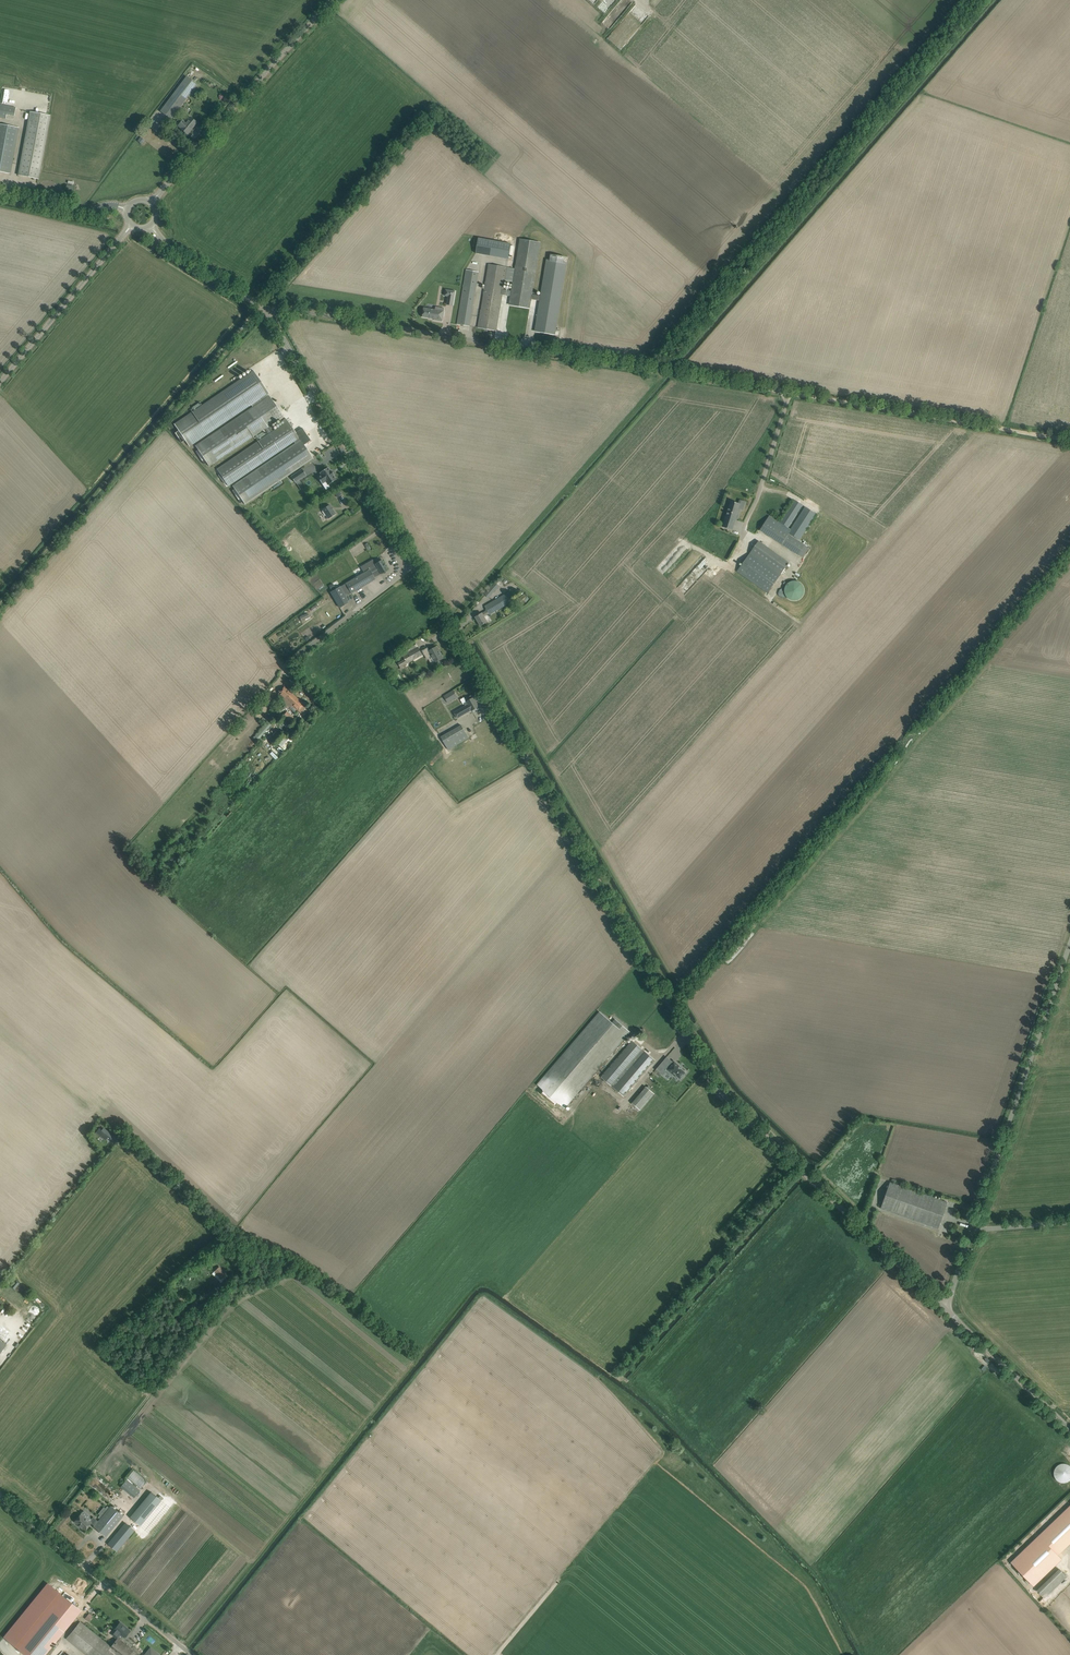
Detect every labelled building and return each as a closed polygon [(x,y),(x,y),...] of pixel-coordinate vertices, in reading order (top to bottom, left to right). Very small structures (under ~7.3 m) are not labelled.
[(160,112),(171,119),(197,85),(186,77),(160,112)] [(6,119),(6,115),(14,116),(16,108),(0,105),(0,117),(6,119)] [(50,115),(30,112),(18,175),(38,179),(50,115)] [(182,120),(177,126),(183,130),(183,131),(187,134),(192,129),(191,128),(196,123),(197,123),(190,117),(185,122),(182,120)] [(157,123),(153,129),(157,132),(161,127),(157,123)] [(10,174),(19,128),(0,124),(0,172),(10,174)] [(478,239),(475,254),(508,258),(510,243),(478,239)] [(540,296),(532,295),(541,242),(520,239),(515,269),(489,264),(478,328),(496,331),(503,295),(511,296),(510,305),(530,308),(531,300),(540,301),(535,331),(555,334),(567,264),(568,257),(565,256),(565,257),(551,254),(550,261),(546,260),(540,296)] [(466,270),(458,319),(457,324),(470,326),(479,272),(466,270)] [(449,296),(447,306),(454,307),(456,292),(451,291),(450,297),(449,296)] [(423,307),(422,317),(432,319),(432,320),(441,321),(442,316),(443,317),(444,311),(443,311),(443,308),(438,307),(437,310),(423,307)] [(185,440),(189,447),(251,405),(252,407),(195,446),(198,450),(195,451),(204,464),(206,462),(209,467),(265,429),(268,434),(217,469),(220,474),(218,475),(224,484),(226,483),(228,486),(294,442),(295,443),(232,486),(234,489),(232,491),(241,503),(243,501),(245,505),(308,462),(309,463),(310,463),(311,464),(312,462),(311,460),(313,459),(286,419),(284,420),(285,423),(273,431),(270,426),(283,417),(269,395),(268,394),(269,393),(253,370),(174,424),(178,431),(175,433),(181,442),(185,440)] [(336,479),(333,475),(334,475),(331,471),(328,467),(319,473),(321,474),(317,477),(322,484),(326,482),(328,485),(336,479)] [(302,469),(291,476),(295,483),(306,475),(302,469)] [(795,500),(778,526),(800,540),(816,514),(795,500)] [(739,509),(740,504),(731,501),(723,527),(732,530),(736,517),(737,518),(740,509),(739,509)] [(322,510),(328,519),(335,514),(329,505),(322,510)] [(792,537),(776,526),(779,522),(769,516),(760,530),(803,558),(809,548),(805,545),(792,537)] [(738,570),(737,571),(767,593),(789,562),(759,541),(739,569),(737,567),(736,569),(738,570)] [(346,596),(375,579),(374,578),(381,574),(387,570),(382,560),(375,564),(373,560),(361,567),(364,573),(331,592),(340,607),(349,602),(346,596)] [(503,584),(498,580),(485,595),(489,598),(496,590),(500,586),(500,587),(503,584)] [(784,590),(784,591),(784,592),(785,593),(785,594),(785,595),(786,595),(786,596),(787,597),(788,598),(789,599),(790,599),(791,600),(792,600),(793,600),(794,600),(795,600),(796,600),(797,600),(798,600),(798,599),(799,599),(800,599),(801,598),(801,597),(802,597),(802,596),(803,595),(804,594),(804,593),(804,592),(804,591),(804,590),(804,589),(804,588),(804,587),(803,586),(803,585),(802,585),(802,584),(801,583),(800,582),(799,582),(798,581),(797,581),(796,581),(795,580),(794,580),(793,580),(793,581),(792,581),(791,581),(790,581),(789,582),(788,583),(787,583),(787,584),(786,585),(785,586),(785,587),(785,588),(784,589),(784,590)] [(485,606),(487,610),(489,613),(490,615),(515,600),(510,592),(485,606)] [(489,613),(487,610),(482,613),(475,617),(481,626),(488,622),(484,616),(489,613)] [(428,658),(432,656),(436,663),(443,658),(443,657),(442,658),(439,651),(437,646),(425,653),(428,658)] [(402,656),(404,659),(398,663),(401,669),(408,665),(407,663),(422,655),(417,647),(402,656)] [(281,701),(283,703),(291,693),(284,687),(278,693),(283,698),(281,701)] [(448,702),(457,697),(453,690),(444,696),(448,702)] [(252,708),(258,714),(274,696),(268,691),(252,708)] [(291,693),(283,703),(290,709),(292,706),(297,711),(304,704),(291,693)] [(472,711),(474,709),(479,707),(474,697),(473,698),(472,695),(465,699),(467,702),(464,703),(466,706),(454,712),(457,718),(471,710),(472,711)] [(295,718),(287,711),(281,717),(282,718),(277,724),(281,728),(283,725),(286,728),(290,724),(295,718)] [(268,720),(253,735),(258,739),(273,724),(268,720)] [(441,737),(448,749),(469,738),(461,725),(441,737)] [(277,745),(284,750),(291,740),(285,735),(277,745)] [(624,1000),(616,1010),(623,1017),(632,1007),(624,1000)] [(599,1012),(537,1084),(544,1089),(541,1093),(556,1106),(559,1102),(565,1108),(630,1032),(615,1019),(612,1023),(599,1012)] [(655,1060),(632,1040),(601,1077),(624,1096),(655,1060)] [(665,1070),(671,1074),(673,1072),(680,1077),(681,1076),(682,1076),(684,1074),(683,1073),(685,1072),(678,1066),(679,1065),(673,1060),(665,1070)] [(595,1083),(591,1088),(614,1108),(619,1102),(595,1083)] [(646,1086),(629,1107),(637,1114),(655,1094),(646,1086)] [(114,1135),(103,1127),(101,1130),(99,1128),(95,1132),(105,1140),(109,1136),(111,1138),(114,1135)] [(890,1182),(881,1208),(938,1229),(948,1202),(890,1182)] [(215,1271),(222,1278),(227,1273),(220,1266),(215,1271)] [(1054,1470),(1054,1471),(1054,1472),(1054,1473),(1054,1474),(1054,1475),(1054,1476),(1054,1477),(1055,1478),(1056,1479),(1056,1480),(1057,1480),(1058,1481),(1059,1482),(1060,1482),(1061,1482),(1061,1483),(1062,1483),(1063,1483),(1064,1483),(1065,1483),(1066,1483),(1066,1482),(1067,1482),(1068,1482),(1069,1481),(1069,1480),(1069,1466),(1069,1465),(1068,1464),(1067,1464),(1066,1464),(1065,1464),(1065,1463),(1064,1463),(1063,1463),(1062,1463),(1061,1464),(1060,1464),(1059,1465),(1058,1465),(1057,1465),(1057,1466),(1056,1467),(1055,1468),(1055,1469),(1054,1469),(1054,1470)] [(133,1470),(127,1477),(141,1488),(147,1481),(133,1470)] [(127,1479),(120,1487),(134,1498),(140,1490),(127,1479)] [(161,1500),(151,1492),(142,1503),(130,1517),(136,1523),(140,1526),(161,1500)] [(1069,1543),(1069,1505),(1039,1535),(1011,1562),(1033,1586),(1062,1559),(1058,1555),(1069,1543)] [(75,1521),(81,1527),(85,1531),(92,1522),(95,1525),(94,1527),(105,1537),(123,1516),(111,1506),(98,1521),(93,1517),(91,1519),(90,1517),(90,1515),(85,1511),(83,1511),(75,1521)] [(108,1544),(117,1551),(134,1530),(125,1523),(108,1544)] [(1059,1568),(1037,1589),(1045,1598),(1067,1577),(1059,1568)] [(4,1636),(27,1654),(44,1654),(81,1610),(49,1583),(4,1636)] [(87,1654),(130,1654),(131,1654),(133,1653),(132,1652),(134,1650),(126,1644),(125,1645),(120,1641),(124,1637),(129,1631),(123,1626),(124,1625),(120,1622),(114,1629),(111,1633),(117,1639),(110,1647),(80,1621),(66,1638),(87,1654)] [(126,1643),(134,1647),(136,1643),(128,1639),(126,1643)]
